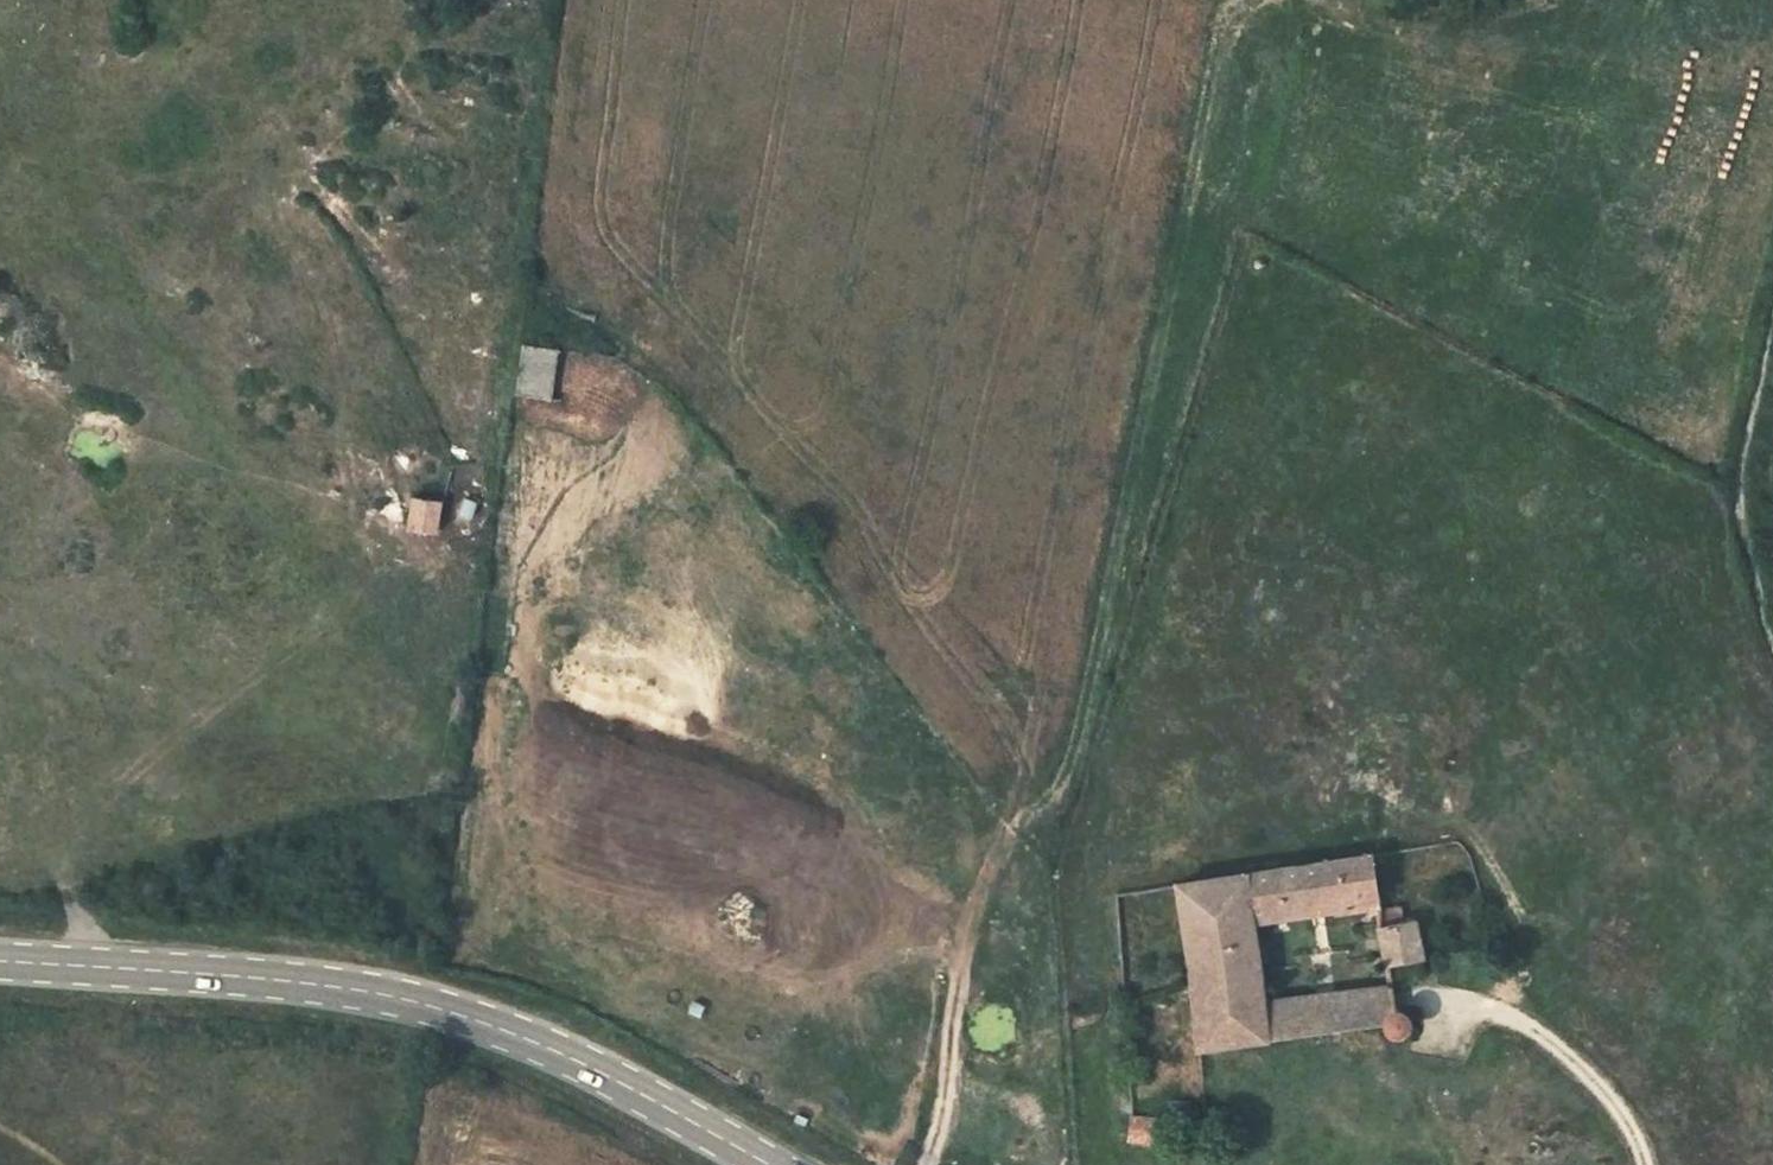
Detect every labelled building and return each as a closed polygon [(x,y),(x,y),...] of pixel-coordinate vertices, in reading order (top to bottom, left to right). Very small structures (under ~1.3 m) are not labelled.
[(523,343),(515,395),(553,401),(561,349),(523,343)] [(439,535),(443,501),(411,498),(407,531),(439,535)] [(1258,934),(1387,907),(1379,850),(1184,891),(1204,1063),(1393,1034),(1400,1037),(1407,1035),(1414,1030),(1416,1023),(1414,1015),(1409,1009),(1401,1006),(1398,983),(1268,1006),(1258,934)] [(1406,907),(1388,912),(1394,959),(1425,954),(1418,918),(1409,919),(1406,907)] [(1175,1144),(1174,1115),(1130,1115),(1130,1144),(1175,1144)]
